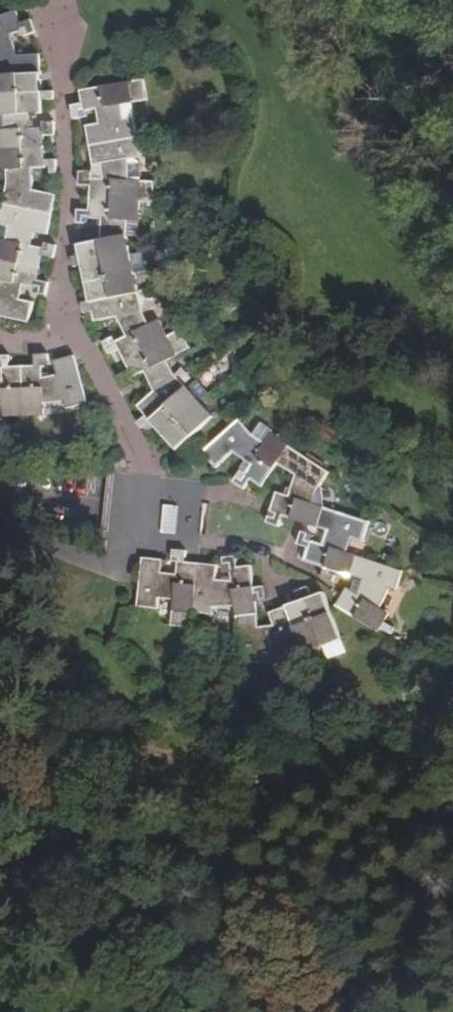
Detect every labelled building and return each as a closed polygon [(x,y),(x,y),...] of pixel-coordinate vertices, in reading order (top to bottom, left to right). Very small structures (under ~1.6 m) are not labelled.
[(12,35),(22,32),(25,37),(35,34),(31,20),(20,23),(16,11),(0,17),(0,76),(40,74),(40,55),(19,56),(12,35)] [(40,74),(0,76),(0,96),(42,94),(40,74)] [(126,119),(123,105),(148,101),(143,80),(81,91),(83,104),(72,106),(74,120),(86,118),(85,112),(95,110),(99,124),(86,127),(90,147),(138,138),(135,117),(126,119)] [(30,115),(44,114),(43,101),(53,101),(53,93),(42,94),(0,96),(0,117),(4,116),(4,131),(0,131),(0,151),(45,149),(44,137),(55,137),(54,123),(48,123),(48,128),(31,129),(30,115)] [(130,182),(130,159),(139,159),(142,156),(138,138),(90,147),(94,166),(102,165),(105,180),(87,180),(88,173),(81,173),(79,188),(92,189),(91,199),(142,203),(155,204),(156,184),(143,183),(130,182)] [(33,169),(50,169),(50,174),(57,174),(56,161),(46,161),(45,149),(0,151),(0,172),(6,171),(8,191),(4,206),(51,216),(55,196),(34,191),(33,169)] [(143,183),(144,164),(139,159),(130,159),(130,182),(143,183)] [(128,237),(130,222),(140,223),(142,203),(91,199),(90,211),(78,211),(78,225),(90,225),(90,220),(103,221),(99,242),(79,246),(83,267),(132,256),(128,237)] [(36,234),(48,236),(51,216),(4,206),(0,225),(0,226),(10,228),(7,242),(0,241),(0,262),(40,270),(43,258),(53,261),(56,246),(50,245),(49,251),(33,247),(36,234)] [(136,276),(147,273),(143,254),(132,256),(83,267),(88,287),(136,276)] [(24,287),(35,290),(34,294),(47,297),(49,284),(38,281),(40,270),(0,262),(0,318),(29,324),(33,304),(21,301),(24,287)] [(140,293),(136,276),(88,287),(91,303),(140,293)] [(151,325),(144,312),(140,293),(91,303),(82,305),(85,315),(94,313),(96,322),(117,317),(127,337),(117,342),(114,338),(103,343),(109,354),(118,350),(124,360),(170,338),(161,321),(151,325)] [(178,377),(169,360),(191,349),(182,332),(170,338),(124,360),(130,371),(120,376),(127,388),(134,385),(134,378),(145,373),(154,391),(137,407),(146,417),(139,424),(144,428),(150,423),(188,388),(178,377)] [(23,367),(12,367),(11,356),(0,357),(0,370),(3,370),(3,380),(0,380),(0,407),(5,407),(5,418),(26,418),(23,367)] [(89,403),(74,356),(55,362),(58,374),(44,378),(43,362),(49,362),(49,356),(35,356),(35,367),(23,367),(26,418),(46,416),(46,405),(66,404),(68,409),(89,403)] [(165,437),(201,403),(209,396),(195,382),(188,388),(150,423),(165,437)] [(179,451),(216,417),(201,403),(165,437),(179,451)] [(279,465),(290,447),(272,435),(265,443),(251,433),(240,421),(205,452),(219,468),(234,454),(252,466),(245,476),(241,473),(235,483),(246,491),(252,481),(262,488),(279,465)] [(320,489),(330,474),(290,447),(279,465),(297,477),(290,497),(278,493),(271,513),(269,520),(268,523),(280,528),(283,518),(294,521),(318,529),(325,509),(314,505),(320,489)] [(179,506),(165,505),(162,533),(176,535),(179,506)] [(362,543),(368,523),(325,509),(318,529),(328,533),(323,545),(310,541),(312,537),(303,533),(299,546),(310,549),(306,562),(325,569),(322,578),(335,582),(338,573),(351,577),(357,557),(349,554),(354,541),(362,543)] [(194,613),(199,565),(187,563),(188,553),(174,552),(173,563),(177,563),(176,574),(164,573),(164,561),(143,559),(141,586),(139,607),(158,609),(159,599),(174,601),(172,628),(193,628),(194,613)] [(268,601),(266,586),(255,587),(252,567),(239,568),(237,557),(223,559),(225,572),(230,572),(232,581),(217,579),(218,566),(199,565),(194,613),(213,615),(213,609),(235,608),(236,616),(258,613),(257,602),(268,601)] [(382,608),(390,590),(396,593),(403,573),(357,557),(351,577),(363,582),(358,595),(348,589),(337,606),(379,632),(390,614),(382,608)] [(331,608),(326,594),(308,600),(324,648),(342,641),(331,608)] [(324,648),(308,600),(288,607),(304,654),(324,648)] [(304,654),(288,607),(270,614),(274,625),(260,627),(258,613),(236,616),(243,666),(264,662),(265,667),(304,654)] [(350,642),(333,648),(339,664),(356,657),(350,642)]
